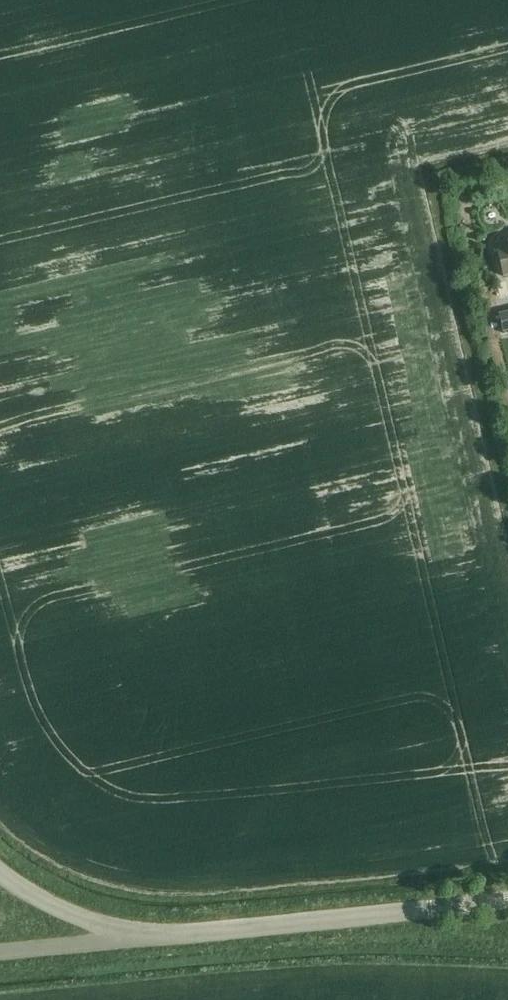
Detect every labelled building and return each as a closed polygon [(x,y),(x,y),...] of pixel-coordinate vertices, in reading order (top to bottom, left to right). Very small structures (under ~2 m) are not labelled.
[(502,276),(507,275),(507,242),(495,245),(502,276)] [(499,315),(503,331),(507,330),(507,313),(499,315)]
